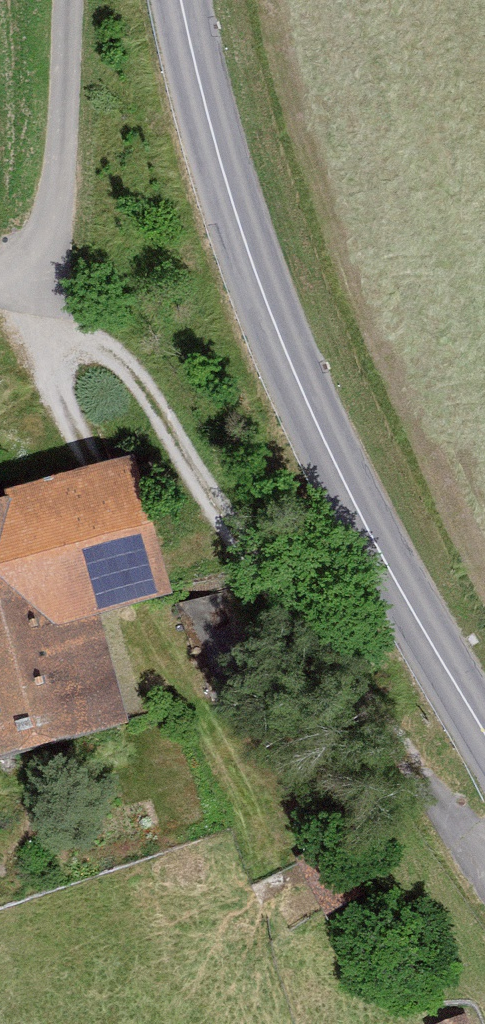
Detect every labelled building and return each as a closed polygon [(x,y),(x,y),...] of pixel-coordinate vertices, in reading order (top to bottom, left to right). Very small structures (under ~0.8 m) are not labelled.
[(131,724),(103,622),(178,602),(138,459),(0,497),(0,760),(131,724)] [(428,1020),(430,1023),(474,1023),(468,1007),(428,1020)]
